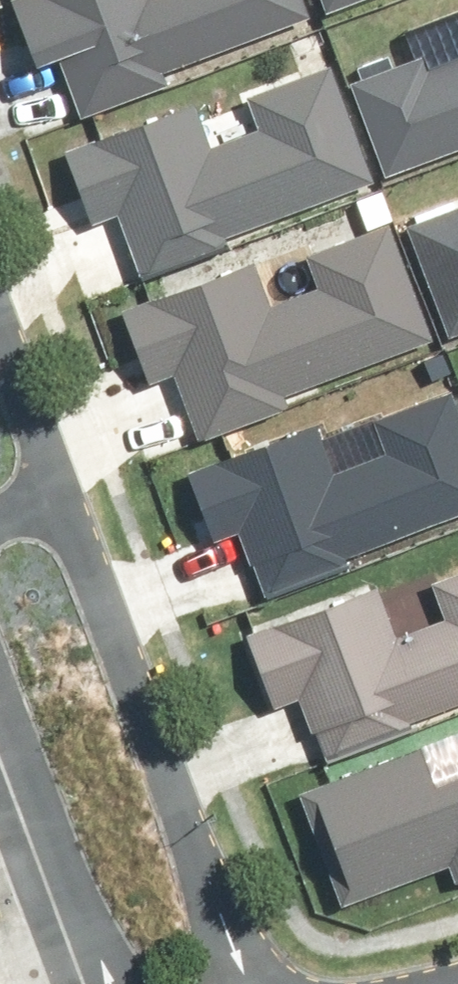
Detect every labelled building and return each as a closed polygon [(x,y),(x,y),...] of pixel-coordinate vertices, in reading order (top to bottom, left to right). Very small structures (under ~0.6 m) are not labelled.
[(311,0),(32,0),(22,4),(50,75),(70,67),(90,118),(322,27),(311,0)] [(337,17),(387,0),(331,0),(337,17)] [(368,88),(401,177),(457,156),(457,55),(368,88)] [(384,179),(346,73),(258,106),(267,131),(223,147),(209,107),(71,158),(97,227),(132,215),(155,280),(248,246),(243,231),(384,179)] [(419,232),(452,320),(457,318),(457,218),(419,232)] [(296,397),(448,345),(407,227),(319,257),(330,290),(281,307),(266,266),(135,312),(161,388),(190,378),(212,442),(301,411),(296,397)] [(457,502),(457,387),(453,372),(365,402),(376,435),(326,453),(312,411),(180,457),(207,533),(236,523),(258,587),(347,556),(342,542),(457,502)] [(437,586),(452,628),(413,642),(391,585),(263,633),(290,708),(314,699),(338,761),(457,717),(457,578),(437,586)] [(347,913),(457,873),(457,784),(448,787),(434,748),(304,796),(347,913)]
